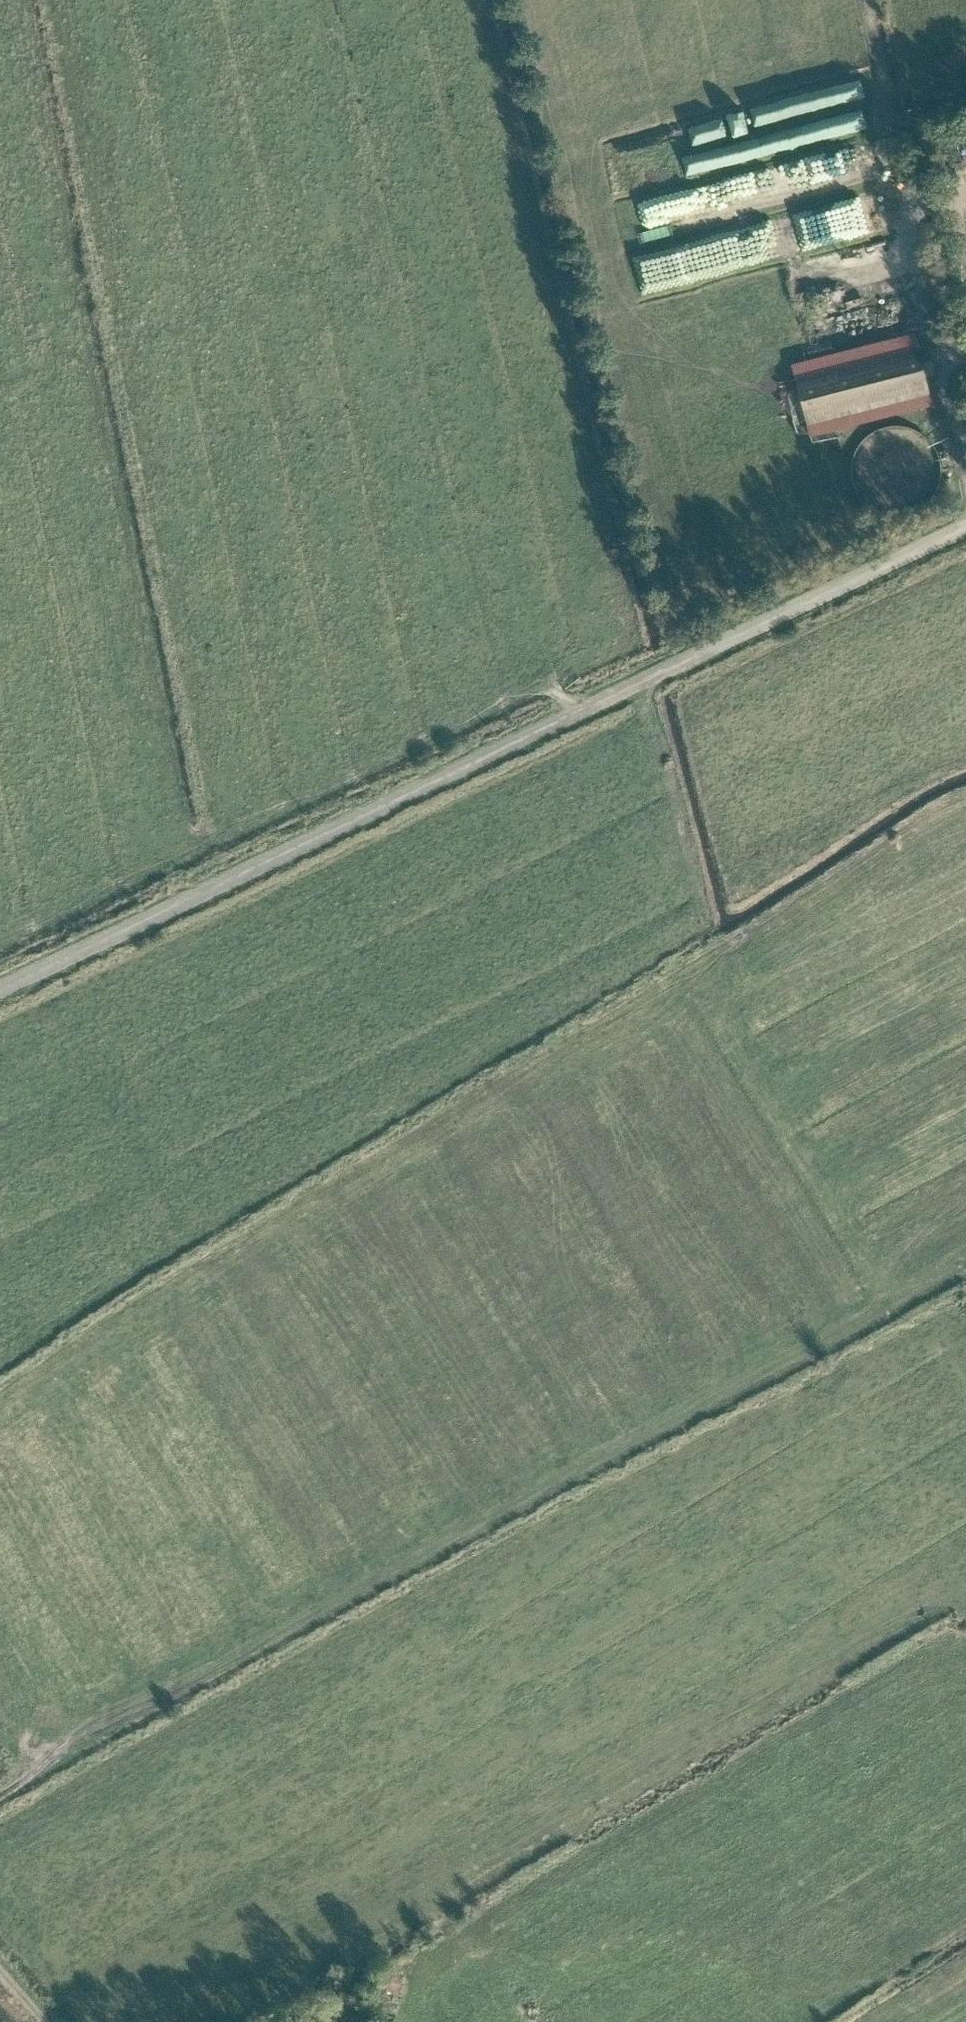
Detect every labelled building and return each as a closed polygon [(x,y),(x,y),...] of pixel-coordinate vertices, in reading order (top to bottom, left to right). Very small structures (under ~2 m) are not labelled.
[(720,160),(862,132),(858,109),(813,118),(810,103),(720,121),(726,149),(718,151),(720,160)] [(681,129),(621,146),(626,164),(701,143),(699,134),(684,138),(681,129)] [(631,170),(635,187),(711,167),(707,150),(631,170)] [(821,167),(846,160),(843,151),(819,159),(821,167)] [(635,201),(639,220),(675,212),(671,194),(635,201)] [(921,341),(795,370),(806,417),(932,388),(921,341)] [(895,423),(862,435),(848,463),(854,490),(882,512),(913,512),(937,491),(941,468),(927,436),(895,423)]
